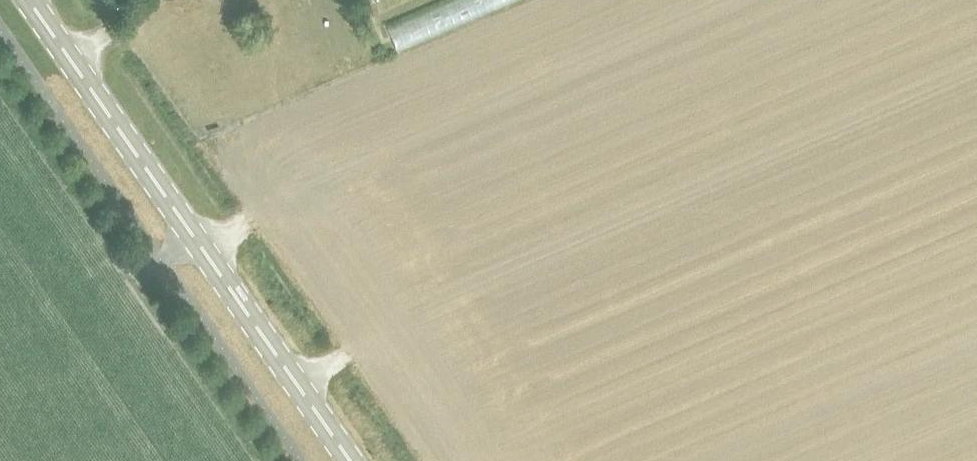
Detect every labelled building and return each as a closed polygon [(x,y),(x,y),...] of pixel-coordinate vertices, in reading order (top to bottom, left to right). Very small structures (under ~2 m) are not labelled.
[(504,4),(514,0),(431,0),(389,15),(400,44),(505,5),(504,4)]
